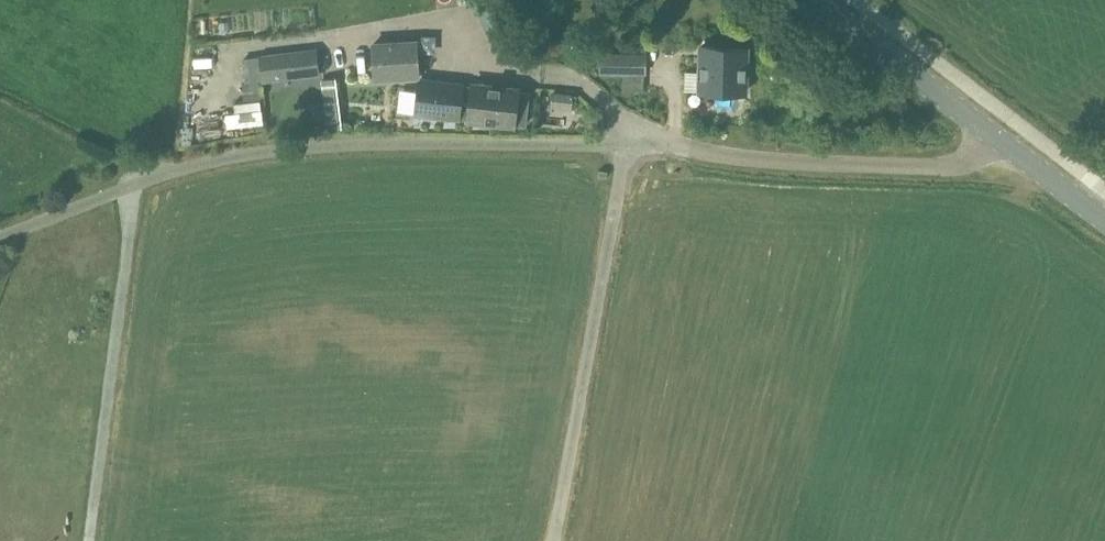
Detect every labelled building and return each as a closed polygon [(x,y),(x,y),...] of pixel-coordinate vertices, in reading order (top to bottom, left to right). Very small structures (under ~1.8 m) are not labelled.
[(515,40),(496,49),(501,59),(520,50),(515,40)] [(417,42),(373,45),(375,80),(419,77),(417,42)] [(631,55),(631,42),(615,42),(616,55),(603,55),(602,72),(646,74),(646,55),(631,55)] [(747,49),(701,47),(699,92),(745,94),(747,49)] [(259,58),(262,81),(319,74),(317,51),(259,58)] [(313,77),(314,100),(331,99),(330,76),(313,77)] [(527,113),(517,112),(519,91),(472,85),(471,89),(463,88),(463,85),(437,81),(437,83),(419,81),(415,114),(459,120),(459,119),(515,126),(515,125),(526,126),(529,124),(529,116),(527,113)] [(564,110),(563,94),(541,95),(542,111),(564,110)] [(325,106),(312,107),(313,120),(326,119),(325,106)] [(598,177),(607,178),(608,172),(599,170),(598,177)]
